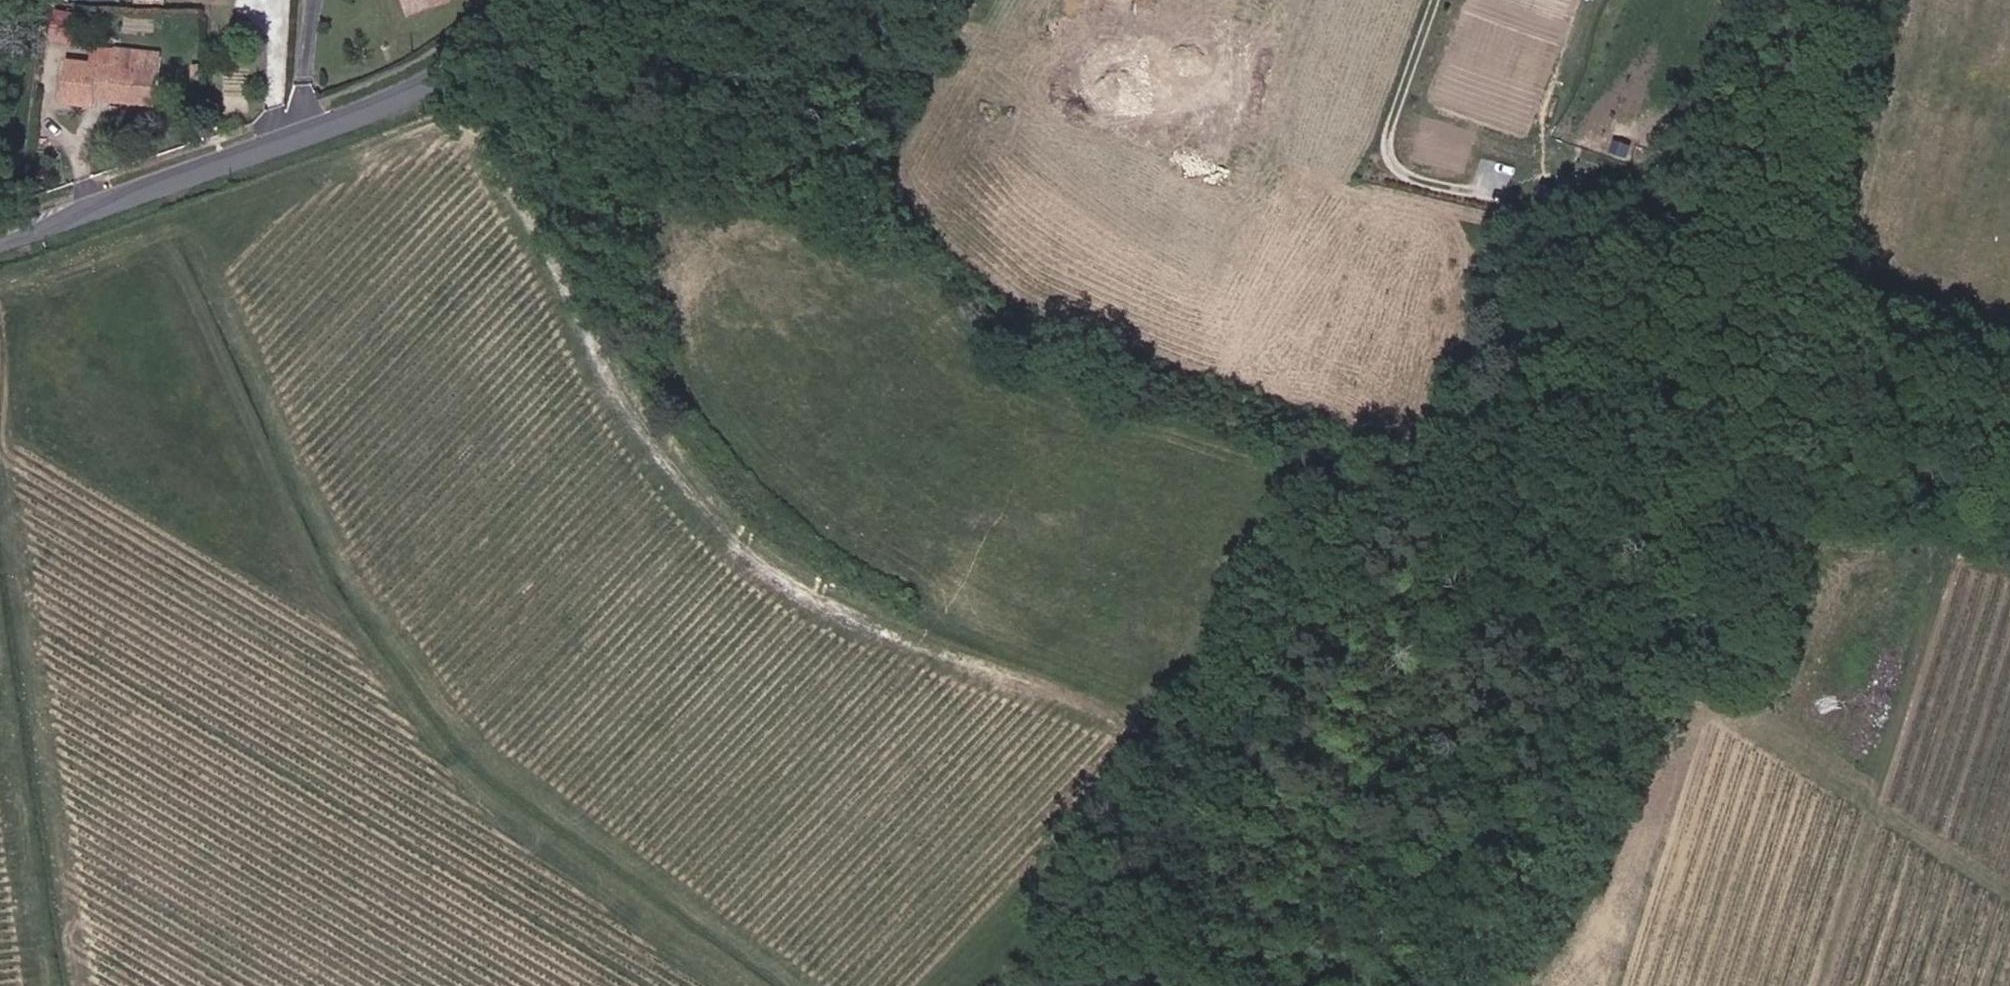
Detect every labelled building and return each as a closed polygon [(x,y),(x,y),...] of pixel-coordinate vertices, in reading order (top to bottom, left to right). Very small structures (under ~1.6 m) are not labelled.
[(454,7),(451,0),(419,0),(410,3),(418,21),(454,7)] [(100,97),(138,103),(144,70),(160,73),(164,56),(116,47),(113,63),(71,57),(62,97),(98,103),(100,97)]
